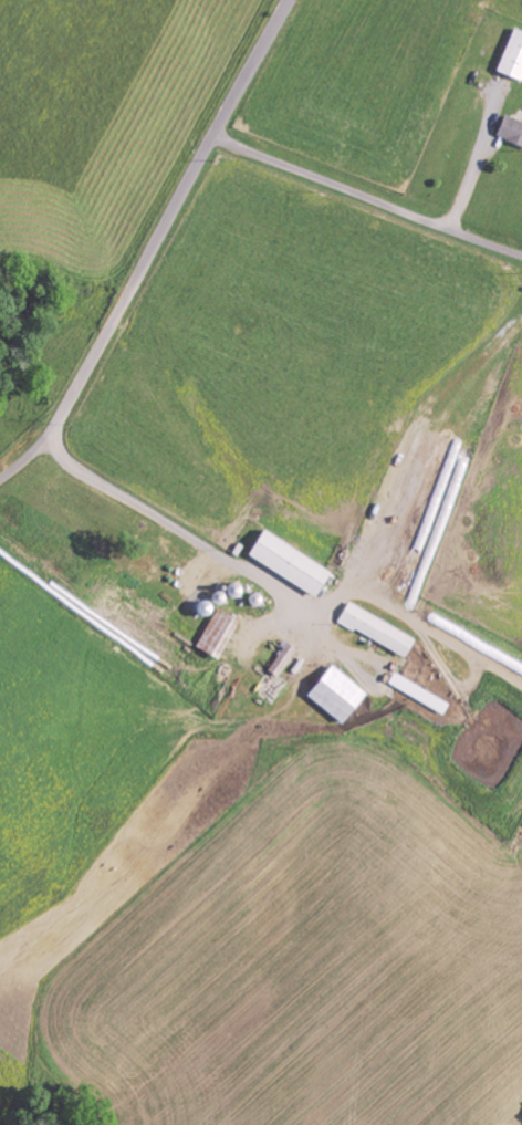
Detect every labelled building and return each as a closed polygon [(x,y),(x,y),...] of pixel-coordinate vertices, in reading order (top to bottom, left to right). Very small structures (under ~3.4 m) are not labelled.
[(521,77),(521,32),(511,28),(494,70),(520,81),(521,77)] [(503,114),(494,135),(521,147),(521,122),(503,114)] [(329,572),(260,530),(245,555),(314,597),(329,572)] [(413,639),(346,602),(336,621),(402,658),(413,639)] [(195,649),(217,659),(236,618),(214,608),(195,649)] [(295,650),(284,643),(252,691),(272,705),(287,683),(277,676),(295,650)] [(304,694),(337,724),(364,695),(331,665),(304,694)] [(447,704),(393,673),(387,683),(441,714),(447,704)]
